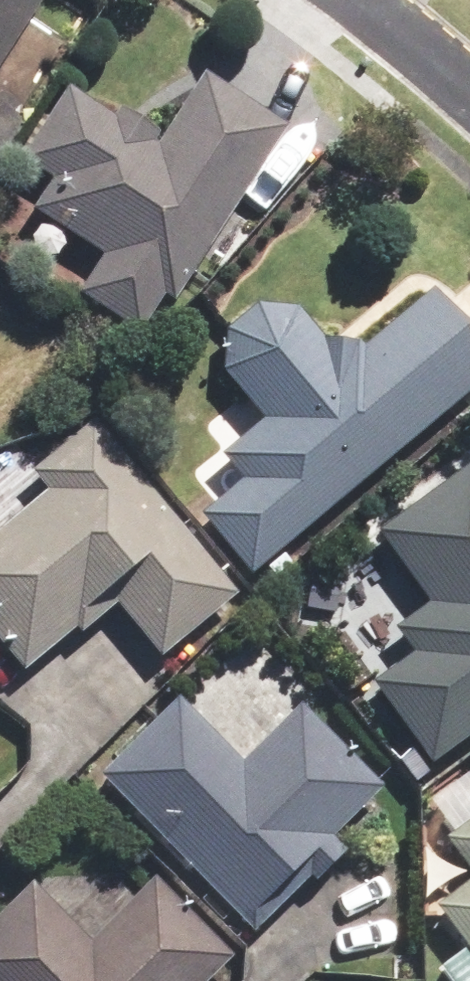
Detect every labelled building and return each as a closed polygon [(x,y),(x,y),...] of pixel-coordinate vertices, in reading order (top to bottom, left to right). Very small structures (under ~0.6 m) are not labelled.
[(38,0),(0,0),(0,57),(38,0)] [(171,304),(286,128),(204,76),(163,140),(115,109),(110,117),(68,89),(22,160),(55,181),(33,215),(99,258),(76,292),(137,331),(159,297),(171,304)] [(250,579),(469,394),(469,338),(429,290),(361,348),(351,337),(344,343),(335,332),(324,341),(295,306),(252,308),(223,332),(216,373),(259,422),(218,457),(241,484),(199,519),(250,579)] [(91,423),(30,474),(46,492),(0,530),(0,643),(24,671),(73,630),(78,636),(117,603),(162,656),(236,595),(91,423)] [(469,736),(469,466),(377,535),(428,605),(393,631),(411,656),(370,685),(429,766),(469,736)] [(177,701),(98,777),(249,931),(338,845),(330,837),(379,790),(299,707),(239,765),(177,701)] [(445,842),(469,876),(469,823),(445,842)] [(469,960),(469,879),(431,908),(469,960)] [(230,960),(153,882),(90,943),(32,883),(0,914),(0,980),(208,980),(230,960)]
